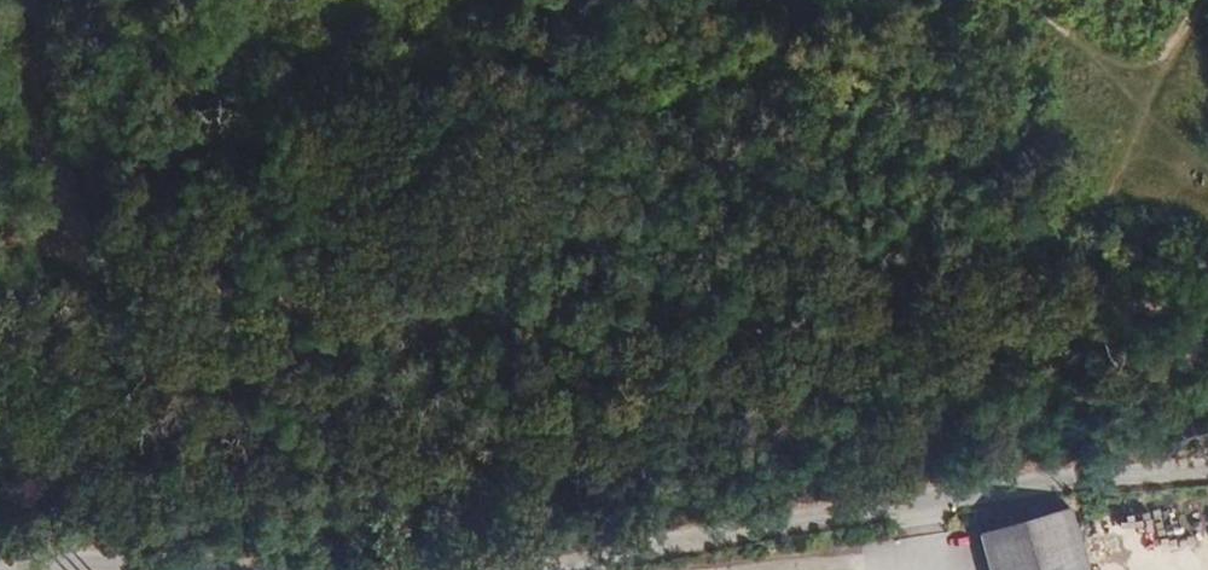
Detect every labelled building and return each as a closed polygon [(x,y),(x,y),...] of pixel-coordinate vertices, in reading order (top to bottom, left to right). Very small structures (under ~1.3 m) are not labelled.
[(1060,511),(970,538),(979,569),(1077,569),(1060,511)]
